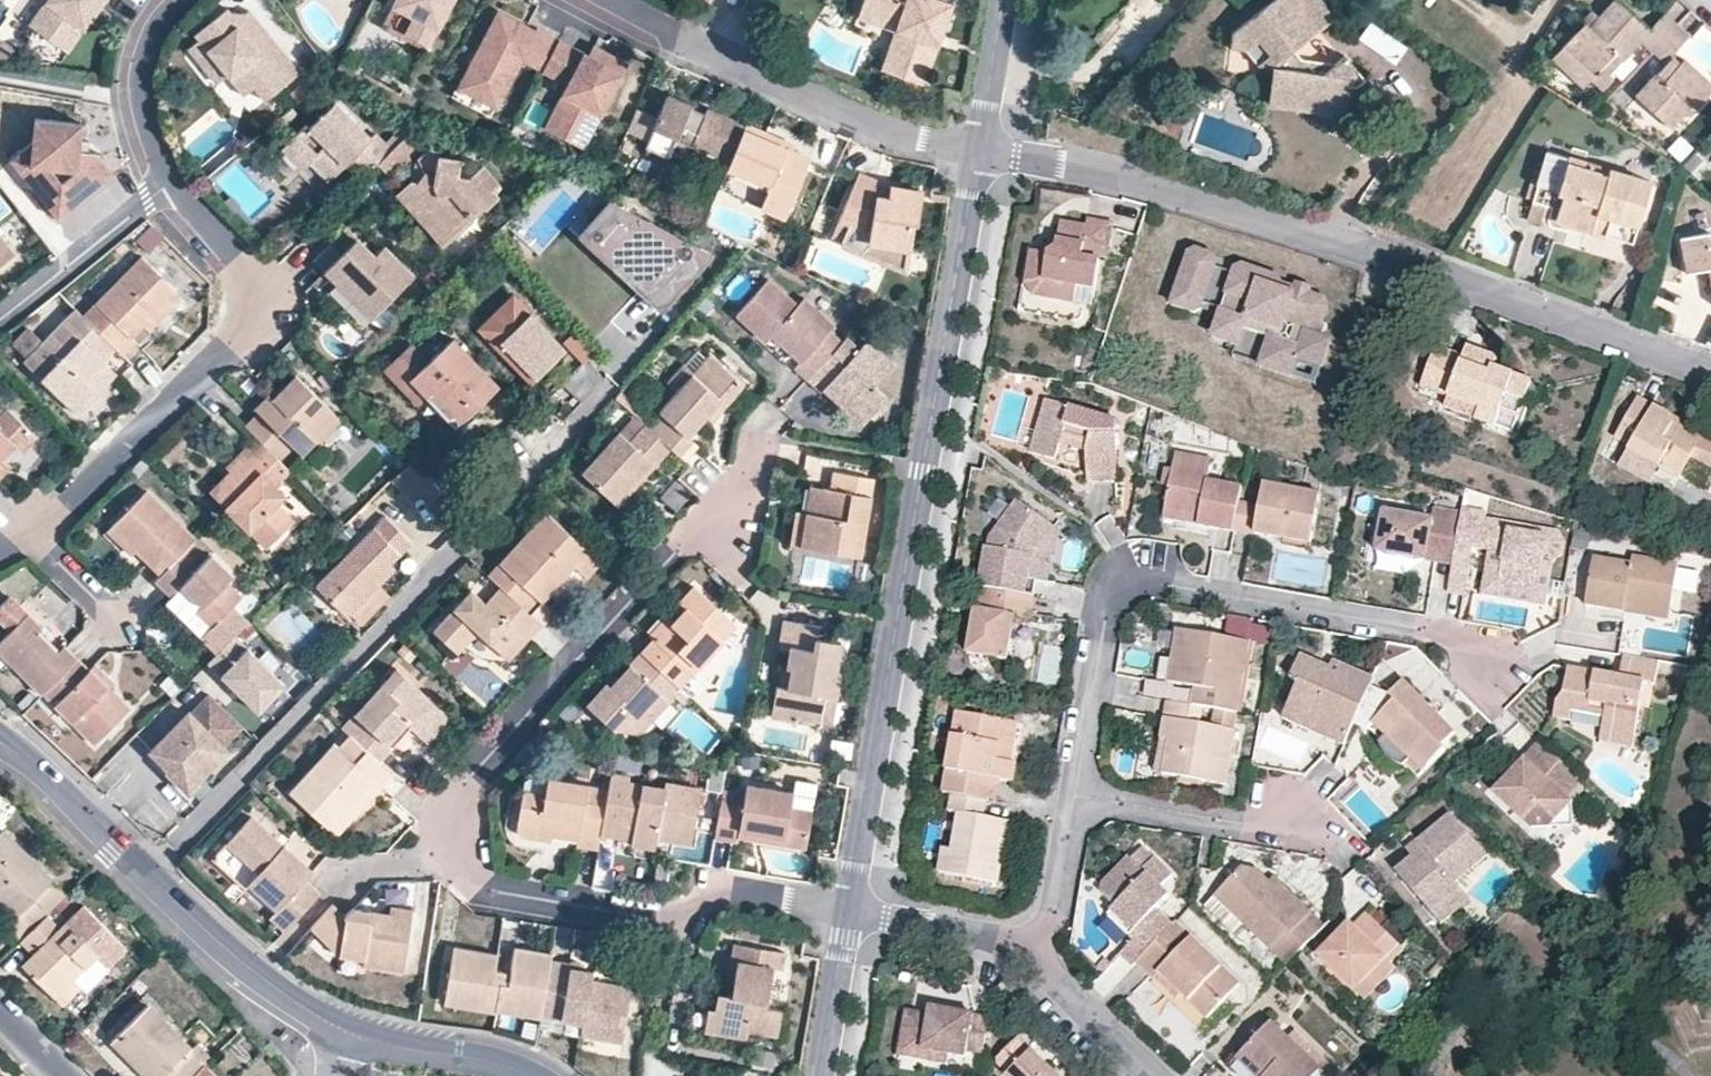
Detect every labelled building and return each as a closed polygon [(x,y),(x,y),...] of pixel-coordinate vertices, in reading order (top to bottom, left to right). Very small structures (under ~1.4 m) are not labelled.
[(55,6),(46,0),(45,0),(30,22),(38,28),(55,6)] [(105,0),(46,0),(55,6),(38,28),(69,50),(105,0)] [(409,29),(418,12),(396,0),(384,24),(428,46),(431,40),(409,29)] [(452,0),(396,0),(418,12),(409,29),(431,40),(452,0)] [(859,12),(901,25),(891,57),(927,69),(948,3),(939,0),(863,0),(859,12)] [(1348,118),(1352,86),(1357,88),(1365,81),(1347,57),(1327,73),(1319,62),(1310,69),(1297,51),(1314,38),(1310,32),(1317,26),(1321,32),(1338,19),(1322,0),(1277,0),(1233,34),(1231,50),(1246,51),(1259,66),(1266,60),(1283,80),(1297,96),(1305,90),(1320,108),(1320,109),(1348,118)] [(1597,16),(1592,12),(1553,55),(1584,84),(1590,78),(1600,67),(1606,73),(1639,38),(1652,49),(1678,21),(1665,9),(1651,25),(1623,0),(1611,0),(1597,16)] [(1587,7),(1592,12),(1597,16),(1611,0),(1594,0),(1587,7)] [(198,29),(203,35),(229,70),(245,91),(255,83),(266,97),(302,71),(274,33),(270,36),(263,27),(267,24),(254,6),(250,10),(236,8),(233,4),(198,29)] [(543,65),(560,34),(538,22),(536,26),(499,7),(478,48),(484,51),(468,81),(501,98),(523,56),(543,65)] [(890,31),(879,70),(923,82),(927,69),(891,57),(901,25),(859,12),(857,20),(890,31)] [(1672,124),(1686,110),(1690,114),(1710,91),(1710,83),(1683,58),(1679,62),(1671,55),(1691,33),(1678,21),(1652,49),(1664,61),(1637,92),(1641,95),(1662,116),(1672,124)] [(274,33),(267,24),(263,27),(270,36),(274,33)] [(1314,38),(1321,32),(1317,26),(1310,32),(1314,38)] [(595,124),(630,58),(611,49),(610,52),(600,47),(602,44),(595,40),(590,50),(560,34),(543,65),(568,79),(551,113),(572,124),(577,114),(595,124)] [(229,70),(203,35),(192,42),(218,79),(229,70)] [(501,98),(468,81),(484,51),(478,48),(459,84),(498,104),(501,98)] [(1611,78),(1606,73),(1600,67),(1590,78),(1600,89),(1611,78)] [(1297,96),(1283,80),(1272,78),(1269,107),(1348,118),(1320,109),(1320,108),(1305,90),(1297,96)] [(1573,105),(1589,114),(1595,102),(1580,93),(1573,105)] [(1641,95),(1629,108),(1650,128),(1662,116),(1641,95)] [(686,150),(695,145),(732,162),(748,124),(715,109),(712,116),(669,97),(659,118),(649,142),(646,148),(669,158),(674,145),(686,150)] [(305,169),(312,162),(320,155),(338,173),(347,164),(363,180),(379,164),(393,150),(377,134),(373,137),(335,102),(310,126),(307,124),(284,147),(305,169)] [(649,142),(659,118),(637,109),(627,133),(649,142)] [(585,142),(595,124),(577,114),(572,124),(551,113),(546,122),(585,142)] [(59,215),(114,169),(98,150),(89,149),(90,138),(82,136),(83,120),(36,115),(33,139),(17,152),(27,165),(39,180),(38,189),(59,215)] [(732,162),(730,166),(771,183),(762,205),(788,216),(813,158),(795,150),(768,139),(771,133),(748,124),(732,162)] [(425,142),(413,130),(407,136),(419,148),(425,142)] [(795,150),(797,144),(771,133),(768,139),(795,150)] [(393,178),(412,159),(410,157),(419,148),(407,136),(393,150),(379,164),(393,178)] [(1668,149),(1681,161),(1692,149),(1679,136),(1668,149)] [(470,170),(460,169),(461,155),(442,153),(442,147),(429,146),(428,166),(412,181),(409,202),(439,205),(455,222),(469,208),(472,210),(484,199),(486,201),(499,190),(493,183),(499,177),(482,159),(470,170)] [(1535,201),(1549,155),(1528,149),(1514,195),(1535,201)] [(27,165),(17,152),(11,156),(18,166),(27,165)] [(1695,152),(1683,165),(1698,179),(1710,167),(1695,152)] [(428,166),(416,154),(413,175),(412,181),(428,166)] [(320,155),(312,162),(331,180),(338,173),(320,155)] [(1552,227),(1572,233),(1574,225),(1634,244),(1651,186),(1549,155),(1535,201),(1535,203),(1553,208),(1551,217),(1551,222),(1552,227)] [(39,180),(27,165),(18,166),(38,189),(39,180)] [(893,184),(890,196),(872,193),(877,178),(861,171),(842,218),(851,222),(843,240),(864,251),(872,239),(905,243),(911,219),(915,219),(920,188),(893,184)] [(439,205),(409,202),(445,243),(489,203),(486,201),(484,199),(472,210),(469,208),(455,222),(439,205)] [(591,234),(617,207),(607,201),(575,234),(656,312),(709,257),(704,255),(659,301),(591,234)] [(1553,208),(1535,203),(1530,220),(1552,227),(1551,222),(1551,217),(1553,208)] [(704,255),(617,207),(591,234),(659,301),(704,255)] [(1083,309),(1075,307),(1079,286),(1097,288),(1103,256),(1108,257),(1114,221),(1089,216),(1088,225),(1062,221),(1058,245),(1048,253),(1027,250),(1022,280),(1018,280),(1013,308),(1079,319),(1083,309)] [(168,237),(156,225),(140,240),(152,253),(168,237)] [(346,291),(357,281),(369,293),(358,304),(374,320),(417,280),(387,250),(379,258),(351,229),(317,262),(338,283),(346,291)] [(1710,230),(1680,235),(1687,270),(1708,266),(1710,280),(1710,234),(1710,230)] [(0,239),(0,278),(19,262),(0,239)] [(1310,293),(1297,288),(1300,282),(1287,277),(1285,272),(1241,256),(1234,263),(1219,258),(1218,248),(1200,242),(1192,246),(1189,252),(1194,258),(1189,275),(1181,278),(1174,296),(1194,304),(1204,299),(1222,307),(1213,333),(1237,342),(1233,354),(1314,383),(1331,338),(1323,335),(1328,321),(1318,317),(1325,297),(1322,289),(1312,286),(1310,293)] [(1234,263),(1241,256),(1218,248),(1219,258),(1234,263)] [(1181,278),(1189,275),(1194,258),(1189,252),(1181,278)] [(135,335),(147,323),(173,298),(180,290),(147,255),(86,315),(117,345),(125,354),(139,340),(135,335)] [(763,339),(770,332),(799,357),(792,365),(804,376),(833,345),(837,341),(824,330),(829,324),(800,299),(795,304),(764,277),(732,312),(763,339)] [(1312,286),(1313,281),(1301,277),(1300,282),(1297,288),(1310,293),(1312,286)] [(346,291),(358,304),(369,293),(357,281),(346,291)] [(374,320),(358,304),(346,291),(338,283),(328,293),(364,330),(374,320)] [(1097,288),(1079,286),(1075,307),(1083,309),(1093,310),(1097,288)] [(512,295),(479,327),(529,380),(562,348),(512,295)] [(147,323),(154,331),(180,305),(173,298),(147,323)] [(656,312),(635,298),(609,320),(634,341),(656,312)] [(86,315),(78,307),(45,339),(28,356),(25,359),(78,411),(118,371),(105,358),(117,345),(86,315)] [(28,356),(45,339),(32,326),(15,344),(28,356)] [(591,347),(576,331),(566,340),(583,357),(591,347)] [(883,395),(870,383),(889,362),(861,337),(852,347),(840,336),(837,341),(833,345),(804,376),(856,424),(883,395)] [(430,390),(460,420),(472,408),(497,384),(452,337),(427,360),(408,378),(425,395),(430,390)] [(408,378),(427,360),(411,343),(401,352),(403,354),(386,370),(394,379),(408,378)] [(1449,394),(1446,404),(1514,428),(1531,379),(1494,366),(1497,356),(1467,344),(1462,355),(1436,346),(1422,385),(1449,394)] [(603,376),(583,357),(560,381),(580,400),(603,376)] [(694,443),(689,438),(720,405),(725,409),(745,387),(713,357),(661,413),(665,417),(653,431),(674,450),(681,457),(694,443)] [(285,386),(291,391),(280,402),(274,396),(270,391),(255,405),(260,411),(247,424),(258,435),(281,458),(295,445),(302,452),(316,438),(314,437),(338,412),(298,372),(285,386)] [(425,395),(408,378),(394,379),(417,403),(425,395)] [(291,391),(285,386),(274,396),(280,402),(291,391)] [(457,429),(476,411),(472,408),(460,420),(430,390),(425,395),(457,429)] [(1049,459),(1055,440),(1078,447),(1078,478),(1109,478),(1109,418),(1040,397),(1025,450),(1049,459)] [(1630,448),(1658,464),(1680,475),(1692,454),(1710,464),(1710,431),(1706,428),(1704,432),(1638,397),(1616,436),(1631,445),(1630,448)] [(6,456),(17,445),(25,453),(40,439),(13,411),(0,424),(0,462),(6,456)] [(316,438),(321,443),(345,419),(338,412),(314,437),(316,438)] [(631,444),(621,435),(585,474),(621,507),(674,450),(653,431),(648,426),(631,444)] [(284,495),(276,485),(291,468),(281,458),(258,435),(241,451),(247,457),(234,469),(213,490),(250,528),(259,519),(277,537),(294,520),(277,501),(284,495)] [(1658,464),(1630,448),(1623,460),(1634,466),(1632,469),(1650,479),(1658,464)] [(247,457),(241,451),(228,464),(234,469),(247,457)] [(431,478),(438,471),(420,451),(412,458),(431,478)] [(1170,453),(1167,465),(1203,471),(1205,459),(1170,453)] [(1710,473),(1710,464),(1692,454),(1680,475),(1703,488),(1710,473)] [(0,462),(0,469),(8,476),(17,468),(6,456),(0,462)] [(431,478),(412,458),(389,480),(409,499),(423,485),(431,478)] [(1634,466),(1623,460),(1621,464),(1632,469),(1634,466)] [(1236,484),(1202,479),(1203,471),(1167,465),(1158,518),(1229,530),(1229,527),(1233,500),(1236,484)] [(826,492),(817,491),(812,518),(801,516),(796,548),(854,558),(867,479),(830,473),(826,492)] [(443,490),(431,478),(423,485),(435,497),(443,490)] [(663,501),(682,512),(694,493),(675,481),(663,501)] [(1314,491),(1258,482),(1254,504),(1233,500),(1229,527),(1306,540),(1314,491)] [(144,489),(111,522),(136,549),(159,573),(179,553),(193,539),(144,489)] [(1019,504),(992,541),(991,551),(986,551),(978,590),(1025,597),(1028,580),(1037,582),(1048,583),(1053,555),(1041,553),(1042,546),(1054,530),(1019,504)] [(1441,506),(1438,517),(1381,507),(1373,549),(1430,559),(1433,548),(1450,550),(1450,548),(1457,510),(1441,506)] [(1492,585),(1530,592),(1541,534),(1473,522),(1474,512),(1457,510),(1450,548),(1468,551),(1469,546),(1498,551),(1492,585)] [(604,565),(550,516),(492,579),(504,591),(532,616),(544,602),(576,568),(590,580),(604,565)] [(381,586),(398,569),(394,565),(414,545),(387,518),(318,586),(350,617),(354,613),(381,586)] [(259,519),(250,528),(267,546),(277,537),(259,519)] [(111,522),(104,529),(130,555),(136,549),(111,522)] [(1041,553),(1053,555),(1057,532),(1054,530),(1042,546),(1041,553)] [(153,578),(171,597),(181,587),(199,606),(195,611),(211,627),(231,607),(240,598),(225,582),(231,577),(209,554),(194,568),(179,553),(159,573),(153,578)] [(1583,602),(1622,608),(1623,601),(1667,608),(1675,561),(1629,554),(1628,562),(1590,556),(1583,602)] [(1681,567),(1678,592),(1697,594),(1700,569),(1681,567)] [(1037,582),(1028,580),(1025,597),(1034,599),(1037,582)] [(364,624),(392,596),(381,586),(354,613),(364,624)] [(674,683),(682,691),(740,628),(698,590),(675,614),(683,622),(661,646),(658,643),(644,656),(674,683)] [(968,654),(1008,661),(1016,619),(1029,621),(1034,599),(1025,597),(978,590),(968,654)] [(532,616),(504,591),(489,607),(474,594),(437,634),(458,653),(478,632),(513,664),(545,628),(532,616)] [(27,612),(9,593),(0,604),(0,622),(9,630),(27,612)] [(1623,601),(1622,608),(1666,615),(1667,608),(1623,601)] [(545,628),(558,615),(544,602),(532,616),(545,628)] [(247,622),(231,607),(211,627),(200,638),(215,654),(235,634),(247,622)] [(0,638),(0,646),(42,689),(74,658),(63,645),(58,650),(38,631),(42,626),(27,612),(9,630),(0,638)] [(1253,620),(1231,616),(1227,637),(1270,644),(1273,628),(1252,625),(1253,620)] [(788,668),(792,669),(788,689),(777,687),(772,718),(799,722),(800,720),(820,723),(824,698),(836,700),(840,678),(834,677),(839,644),(821,641),(823,628),(783,621),(778,650),(790,652),(788,668)] [(283,682),(235,634),(215,654),(208,661),(256,710),(283,682)] [(1174,686),(1198,690),(1210,692),(1207,710),(1219,712),(1241,715),(1253,647),(1183,636),(1174,686)] [(1656,657),(1620,651),(1617,672),(1565,663),(1559,697),(1554,697),(1551,714),(1569,717),(1570,707),(1602,712),(1600,725),(1632,730),(1642,677),(1653,679),(1656,657)] [(1329,658),(1325,668),(1296,655),(1288,674),(1295,678),(1278,717),(1340,742),(1341,742),(1350,721),(1366,684),(1370,675),(1329,658)] [(644,656),(621,682),(625,686),(617,694),(607,685),(588,707),(614,732),(624,733),(659,695),(669,705),(682,691),(674,683),(644,656)] [(74,658),(42,689),(96,742),(129,709),(109,690),(88,671),(74,658)] [(109,690),(114,684),(95,664),(88,671),(109,690)] [(354,743),(379,766),(392,752),(385,745),(399,730),(395,726),(400,721),(404,725),(411,732),(420,741),(443,716),(426,701),(398,674),(343,733),(354,743)] [(616,677),(607,685),(617,694),(625,686),(621,682),(616,677)] [(1400,680),(1386,693),(1366,684),(1350,721),(1371,730),(1416,775),(1444,747),(1440,744),(1452,731),(1400,680)] [(1195,708),(1207,710),(1210,692),(1198,690),(1195,708)] [(186,712),(150,748),(187,785),(224,749),(221,746),(240,727),(208,695),(188,715),(186,712)] [(669,705),(659,695),(624,733),(640,735),(669,705)] [(824,698),(820,723),(832,725),(836,700),(824,698)] [(1172,704),(1159,775),(1229,787),(1238,733),(1216,729),(1204,727),(1207,710),(1195,708),(1172,704)] [(949,792),(984,798),(987,778),(1009,781),(1019,721),(954,710),(941,790),(949,792)] [(1216,729),(1238,733),(1241,715),(1219,712),(1216,729)] [(399,730),(385,745),(392,752),(411,732),(404,725),(400,721),(395,726),(399,730)] [(1600,725),(1599,738),(1630,744),(1632,730),(1600,725)] [(843,757),(846,741),(838,739),(834,755),(843,757)] [(1567,801),(1560,794),(1576,776),(1565,765),(1537,739),(1521,756),(1524,761),(1510,776),(1506,772),(1489,789),(1529,827),(1544,825),(1567,801)] [(296,801),(331,833),(370,791),(375,796),(392,778),(379,766),(354,743),(343,755),(341,753),(296,801)] [(618,768),(642,772),(644,758),(621,754),(618,768)] [(1506,772),(1510,776),(1524,761),(1521,756),(1506,772)] [(667,792),(668,786),(669,778),(616,769),(615,775),(631,778),(630,786),(667,792)] [(612,790),(605,832),(626,835),(627,830),(638,832),(636,843),(660,847),(661,841),(662,835),(694,841),(702,792),(668,786),(667,792),(630,786),(631,778),(615,775),(612,790)] [(718,793),(724,794),(727,777),(716,775),(713,792),(718,793)] [(550,842),(552,828),(579,833),(577,847),(602,851),(605,832),(612,790),(548,781),(546,795),(523,791),(516,836),(550,842)] [(740,847),(741,836),(787,844),(786,850),(808,854),(814,814),(792,811),(794,796),(747,789),(746,799),(724,795),(722,806),(716,843),(740,847)] [(946,810),(955,811),(949,849),(940,847),(936,872),(995,882),(999,859),(991,857),(993,842),(1001,843),(1005,819),(981,814),(984,798),(949,792),(946,810)] [(1567,801),(1544,825),(1569,823),(1567,801)] [(1451,877),(1481,849),(1451,815),(1421,843),(1426,850),(1415,858),(1398,875),(1429,908),(1456,883),(1451,877)] [(249,816),(222,845),(250,872),(244,879),(275,908),(268,916),(282,928),(283,927),(315,892),(301,879),(309,871),(249,816)] [(625,841),(636,843),(638,832),(627,830),(626,835),(625,841)] [(59,886),(8,835),(0,843),(0,899),(23,922),(13,931),(27,945),(42,930),(53,919),(70,902),(57,888),(59,886)] [(693,847),(694,841),(662,835),(661,841),(693,847)] [(1001,843),(993,842),(991,857),(999,859),(1001,843)] [(1410,852),(1415,858),(1426,850),(1421,843),(1410,852)] [(1128,858),(1125,857),(1098,883),(1097,893),(1109,906),(1130,926),(1123,933),(1129,939),(1116,951),(1128,964),(1132,960),(1167,923),(1151,908),(1163,894),(1155,886),(1138,870),(1149,858),(1138,848),(1128,858)] [(1155,886),(1168,872),(1151,856),(1149,858),(1138,870),(1155,886)] [(1237,865),(1210,893),(1281,962),(1285,959),(1320,921),(1279,882),(1272,888),(1265,880),(1237,865)] [(1429,908),(1438,919),(1466,894),(1456,883),(1429,908)] [(1109,906),(1102,913),(1123,933),(1130,926),(1109,906)] [(311,932),(341,959),(365,963),(365,968),(405,976),(415,913),(392,909),(390,918),(352,912),(345,920),(333,908),(311,932)] [(87,992),(80,984),(103,961),(113,971),(131,954),(86,909),(64,931),(53,919),(42,930),(27,945),(39,957),(28,968),(69,1009),(87,992)] [(1399,947),(1362,913),(1347,928),(1343,924),(1316,952),(1350,986),(1378,959),(1384,963),(1399,947)] [(1148,977),(1154,972),(1201,1016),(1234,982),(1169,920),(1167,923),(1132,960),(1148,977)] [(743,964),(739,987),(737,1000),(722,997),(719,1013),(710,1011),(707,1033),(749,1040),(750,1033),(780,1038),(784,1012),(771,1010),(778,971),(786,973),(789,954),(738,945),(735,962),(743,964)] [(455,952),(447,1001),(494,1008),(494,1006),(495,996),(548,1004),(554,966),(555,960),(518,954),(516,967),(501,965),(502,959),(455,952)] [(1384,963),(1378,959),(1350,986),(1360,995),(1387,967),(1384,963)] [(743,964),(735,962),(731,986),(739,987),(743,964)] [(583,975),(585,967),(574,965),(573,969),(573,973),(583,975)] [(615,997),(595,994),(597,983),(598,977),(583,975),(573,973),(573,969),(554,966),(548,1004),(546,1014),(589,1020),(587,1034),(629,1040),(637,989),(617,986),(615,997)] [(597,983),(595,994),(615,997),(617,986),(597,983)] [(495,996),(494,1006),(546,1014),(548,1004),(495,996)] [(923,1005),(922,1012),(934,1014),(935,1006),(923,1005)] [(915,1057),(916,1048),(940,1052),(958,1055),(959,1047),(978,1050),(984,1014),(935,1006),(934,1014),(922,1012),(900,1009),(894,1044),(893,1054),(915,1057)] [(193,1051),(150,1008),(114,1042),(148,1075),(195,1075),(205,1067),(212,1060),(198,1045),(193,1051)] [(1231,1056),(1252,1075),(1310,1075),(1323,1062),(1272,1014),(1231,1056)] [(1007,1075),(1057,1075),(1021,1042),(1004,1060),(1006,1070),(1009,1074),(1007,1075)] [(916,1048),(915,1057),(939,1061),(940,1052),(916,1048)] [(205,1067),(195,1075),(214,1075),(205,1067)]
